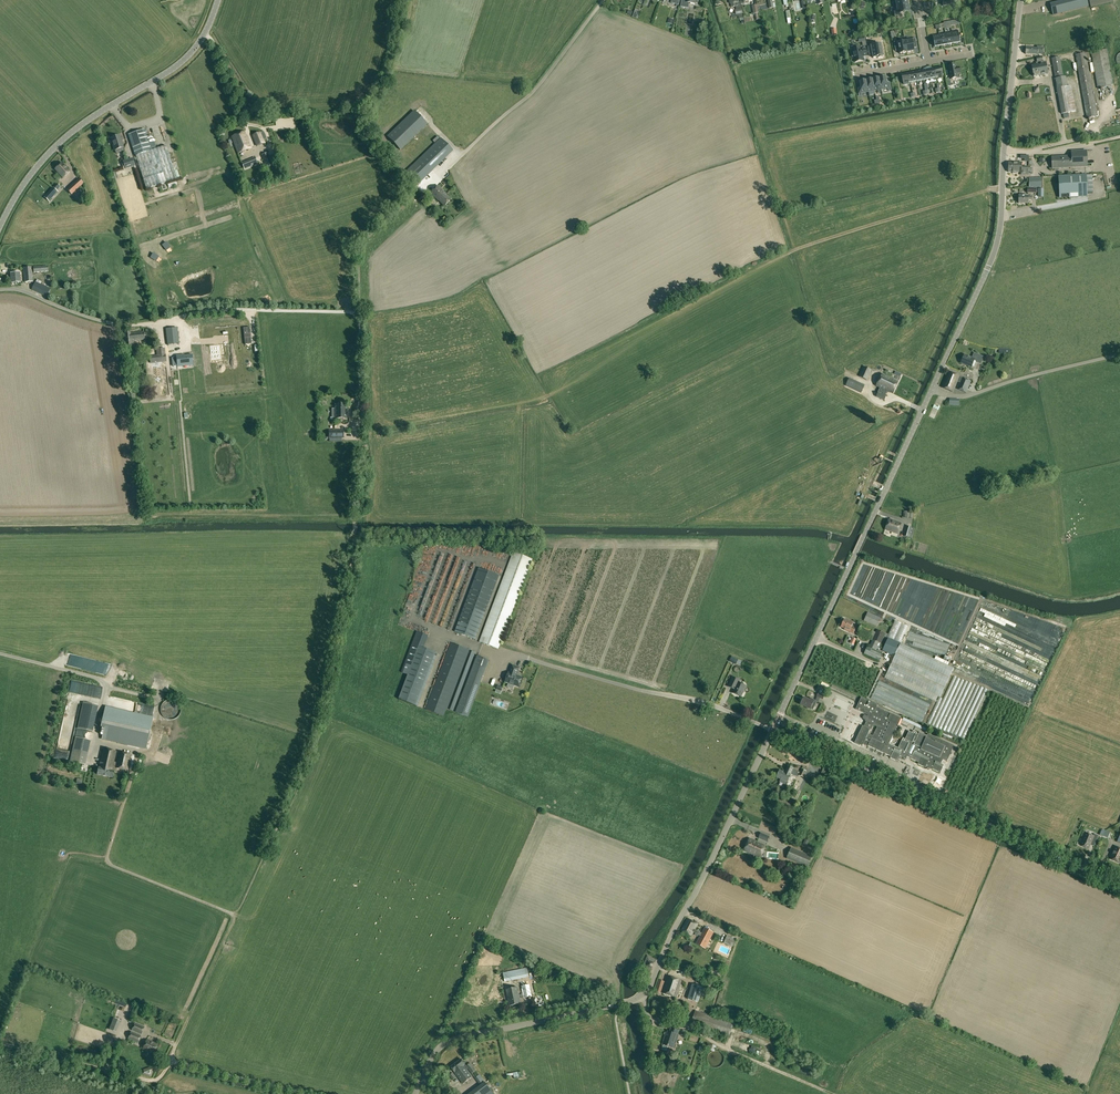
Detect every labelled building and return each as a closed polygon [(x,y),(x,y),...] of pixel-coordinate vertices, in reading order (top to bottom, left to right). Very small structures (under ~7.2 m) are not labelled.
[(695,4),(695,3),(697,3),(698,0),(682,0),(681,7),(689,8),(689,3),(695,4)] [(742,9),(741,2),(739,3),(738,0),(730,0),(730,4),(731,4),(732,8),(736,7),(737,10),(742,9)] [(956,0),(943,0),(944,2),(942,3),(943,6),(944,6),(944,7),(951,7),(951,10),(959,10),(958,6),(956,6),(956,0)] [(1053,15),(1061,13),(1059,3),(1050,5),(1052,11),(1053,14),(1053,15)] [(908,5),(896,7),(896,11),(894,12),(895,19),(903,17),(902,13),(909,12),(908,5)] [(958,32),(952,33),(951,31),(953,43),(956,43),(960,42),(958,30),(958,32)] [(952,33),(946,34),(945,33),(947,44),(953,43),(951,31),(952,33)] [(945,33),(945,34),(940,35),(939,34),(941,45),(947,44),(945,33)] [(939,34),(939,35),(933,36),(933,35),(935,47),(939,46),(938,46),(941,45),(939,34)] [(905,41),(907,53),(914,52),(913,48),(917,47),(916,39),(905,41)] [(907,53),(905,41),(894,42),(896,51),(899,51),(900,54),(907,53)] [(882,57),(883,57),(881,45),(868,47),(869,53),(872,53),(874,58),(878,58),(878,59),(882,58),(882,57)] [(1025,54),(1038,55),(1038,54),(1043,55),(1044,47),(1037,46),(1037,48),(1026,47),(1026,50),(1024,50),(1024,52),(1026,52),(1025,54)] [(852,53),(852,57),(854,57),(855,63),(863,61),(862,56),(867,55),(867,56),(866,49),(861,50),(861,48),(853,49),(853,52),(852,53)] [(1107,49),(1095,52),(1094,50),(1091,51),(1097,83),(1098,89),(1104,88),(1110,87),(1113,86),(1113,83),(1107,49)] [(1085,54),(1085,53),(1075,55),(1080,83),(1086,119),(1098,117),(1092,83),(1087,53),(1085,54)] [(1063,77),(1059,57),(1051,59),(1055,78),(1055,79),(1056,83),(1057,88),(1057,89),(1056,89),(1061,114),(1076,111),(1073,95),(1071,86),(1067,86),(1067,83),(1066,77),(1063,77)] [(1046,63),(1043,63),(1036,65),(1031,66),(1034,77),(1048,74),(1046,63)] [(955,65),(948,66),(951,80),(958,78),(957,74),(960,73),(959,67),(956,68),(955,65)] [(935,78),(936,79),(943,78),(941,68),(941,67),(940,67),(934,68),(935,78)] [(931,68),(927,68),(929,79),(935,78),(934,68),(931,69),(931,68)] [(911,83),(909,73),(903,74),(902,74),(902,75),(904,85),(911,84),(911,83)] [(886,77),(879,78),(881,90),(888,89),(888,91),(892,90),(890,83),(887,83),(886,77)] [(873,79),(875,91),(881,90),(879,78),(873,79)] [(873,79),(866,81),(868,92),(875,91),(873,79)] [(868,92),(866,81),(859,82),(860,88),(857,89),(859,96),(862,96),(862,93),(868,92)] [(392,133),(404,145),(427,123),(415,111),(392,133)] [(136,156),(151,151),(144,130),(129,135),(135,156),(136,156)] [(244,132),(232,137),(238,154),(251,148),(244,132)] [(265,143),(261,133),(253,136),(257,147),(265,143)] [(119,136),(118,135),(115,136),(115,137),(111,138),(115,151),(124,148),(119,135),(119,136)] [(452,150),(441,139),(405,173),(417,185),(452,150)] [(151,151),(136,156),(146,189),(177,179),(166,146),(151,151)] [(269,150),(263,152),(267,161),(272,159),(269,150)] [(1086,151),(1071,152),(1071,156),(1051,157),(1052,168),(1087,167),(1086,151)] [(255,157),(242,163),(245,170),(258,164),(255,157)] [(62,163),(55,169),(63,178),(70,172),(62,163)] [(1087,193),(1086,175),(1059,177),(1060,188),(1061,188),(1061,191),(1060,191),(1060,195),(1078,194),(1078,197),(1087,197),(1087,193)] [(79,178),(77,181),(67,190),(72,195),(78,189),(82,185),(84,183),(79,178)] [(1032,179),(1029,179),(1029,187),(1042,187),(1042,181),(1042,178),(1032,179)] [(56,184),(53,187),(52,187),(44,197),(49,202),(58,192),(55,190),(58,187),(56,184)] [(430,193),(438,201),(444,207),(451,200),(445,194),(437,185),(430,193)] [(170,247),(166,242),(162,245),(166,251),(170,247)] [(159,257),(153,253),(150,258),(156,261),(159,257)] [(33,282),(32,267),(23,268),(25,282),(33,282)] [(20,273),(10,274),(11,284),(21,283),(20,273)] [(35,282),(32,290),(46,297),(50,289),(35,282)] [(178,343),(177,328),(166,329),(168,344),(178,343)] [(125,332),(126,346),(134,345),(134,341),(144,340),(143,332),(130,334),(130,331),(125,332)] [(212,359),(220,358),(220,354),(219,345),(210,346),(212,359)] [(971,368),(974,360),(978,361),(977,363),(981,364),(983,357),(974,353),(972,358),(964,355),(961,363),(971,368)] [(194,355),(178,357),(179,366),(195,364),(194,355)] [(864,367),(859,377),(867,380),(872,370),(864,367)] [(971,381),(948,372),(941,388),(953,393),(958,382),(959,383),(957,389),(966,393),(971,381)] [(880,388),(887,391),(893,394),(898,382),(882,374),(876,386),(880,388)] [(845,386),(861,393),(864,385),(849,378),(845,386)] [(886,395),(887,391),(880,388),(878,392),(878,393),(876,397),(884,401),(887,396),(886,395)] [(844,392),(838,395),(840,400),(846,398),(844,392)] [(336,409),(332,409),(332,414),(336,414),(336,419),(347,419),(346,413),(345,414),(345,405),(335,405),(336,409)] [(893,521),(893,520),(890,518),(890,519),(889,519),(885,530),(898,534),(901,524),(893,521)] [(915,528),(911,528),(907,526),(904,536),(912,539),(913,535),(915,528)] [(514,552),(482,637),(480,642),(498,650),(503,637),(533,559),(514,552)] [(503,569),(505,563),(495,559),(493,565),(503,569)] [(479,569),(456,631),(475,638),(498,576),(479,569)] [(877,627),(880,618),(867,613),(864,621),(877,627)] [(845,629),(844,630),(853,633),(855,628),(853,627),(854,625),(852,625),(853,622),(848,620),(848,621),(843,619),(840,627),(845,629)] [(861,627),(858,634),(872,640),(875,633),(861,627)] [(925,643),(903,639),(899,658),(915,661),(916,657),(917,658),(917,654),(921,655),(922,650),(923,650),(923,647),(927,648),(928,643),(927,643),(928,641),(948,645),(949,638),(909,629),(907,637),(922,640),(923,640),(925,640),(925,643)] [(877,630),(875,633),(872,640),(869,648),(877,652),(883,637),(886,638),(888,635),(877,630)] [(424,648),(429,636),(417,632),(402,673),(408,675),(399,700),(416,706),(436,653),(424,648)] [(894,656),(900,643),(888,638),(882,651),(894,656)] [(469,649),(451,643),(426,710),(444,717),(469,649)] [(869,648),(867,647),(864,654),(879,661),(882,654),(877,652),(869,648)] [(472,663),(477,649),(474,648),(468,662),(472,663)] [(481,684),(491,658),(479,653),(470,678),(460,705),(460,706),(458,711),(469,715),(474,701),(481,683),(481,684)] [(515,686),(518,687),(522,678),(517,676),(520,668),(512,665),(509,673),(505,682),(509,684),(508,687),(513,689),(515,686)] [(947,672),(927,723),(940,728),(944,730),(949,732),(949,731),(953,732),(953,733),(961,736),(981,685),(979,685),(972,703),(965,700),(972,682),(963,679),(959,677),(947,672)] [(729,687),(735,689),(733,693),(741,697),(746,686),(739,683),(740,680),(733,677),(729,687)] [(815,701),(814,701),(811,699),(810,701),(804,698),(801,705),(811,709),(813,710),(817,702),(818,702),(820,698),(823,700),(825,696),(819,693),(817,696),(817,697),(815,701)] [(918,764),(927,768),(930,763),(932,764),(930,768),(940,773),(944,766),(941,764),(943,760),(947,762),(954,746),(928,734),(927,736),(920,732),(919,734),(917,734),(917,733),(913,731),(912,733),(909,731),(905,739),(903,738),(902,740),(898,748),(890,744),(902,719),(891,714),(889,718),(887,717),(889,713),(877,707),(878,705),(862,698),(856,709),(868,715),(865,721),(866,722),(864,727),(863,726),(855,743),(862,746),(864,744),(891,757),(890,758),(899,762),(902,757),(903,758),(906,757),(907,757),(919,763),(918,764)] [(92,732),(94,723),(98,706),(83,703),(79,720),(77,728),(92,732)] [(146,703),(145,710),(155,712),(156,705),(146,703)] [(153,718),(105,707),(101,727),(108,729),(106,739),(147,748),(153,718)] [(836,714),(833,722),(841,725),(843,720),(840,719),(841,716),(836,714)] [(115,768),(116,763),(113,762),(115,752),(103,749),(99,768),(98,768),(97,775),(112,778),(113,772),(111,771),(112,768),(115,768)] [(118,753),(115,768),(127,771),(131,755),(118,753)] [(787,782),(788,782),(791,774),(797,777),(799,771),(793,769),(788,766),(785,771),(784,771),(783,772),(780,770),(777,777),(781,779),(779,782),(785,785),(787,782)] [(779,799),(776,805),(789,811),(792,801),(786,798),(785,801),(779,799)] [(1116,840),(1118,831),(1109,829),(1107,838),(1116,840)] [(761,834),(758,838),(767,842),(769,838),(770,837),(761,833),(761,834)] [(1080,846),(1088,849),(1092,842),(1095,843),(1098,836),(1095,835),(1094,836),(1086,833),(1080,846)] [(760,858),(765,845),(750,839),(744,851),(760,858)] [(1119,864),(1119,863),(1119,849),(1115,847),(1110,859),(1119,864)] [(791,848),(787,859),(808,868),(812,857),(791,848)] [(699,935),(701,935),(702,933),(700,932),(697,930),(697,931),(695,930),(698,924),(688,919),(681,931),(691,936),(692,936),(694,932),(696,933),(695,935),(698,936),(699,935)] [(705,928),(702,933),(701,935),(698,941),(707,946),(714,933),(705,928)] [(735,939),(727,936),(724,943),(732,947),(735,939)] [(642,968),(650,972),(656,959),(648,955),(642,968)] [(527,968),(503,973),(505,982),(529,977),(527,968)] [(542,976),(539,970),(533,973),(536,979),(542,976)] [(666,982),(659,980),(656,991),(676,998),(682,981),(668,976),(666,982)] [(710,990),(692,984),(688,999),(698,1003),(701,996),(708,998),(710,990)] [(519,995),(517,988),(507,990),(509,1001),(508,1001),(509,1006),(521,1003),(520,999),(532,996),(529,985),(522,986),(524,994),(519,995)] [(129,1018),(133,1019),(135,1013),(136,1013),(138,1009),(133,1007),(132,1011),(131,1011),(129,1018)] [(696,1011),(691,1025),(729,1037),(734,1023),(696,1011)] [(132,1031),(141,1035),(145,1027),(136,1023),(132,1031)] [(676,1043),(677,1037),(675,1037),(676,1034),(677,1035),(679,1030),(671,1028),(670,1032),(668,1031),(666,1039),(665,1039),(663,1044),(672,1047),(674,1043),(676,1043)] [(141,1036),(131,1032),(128,1039),(138,1043),(141,1036)] [(147,1040),(143,1049),(154,1054),(158,1044),(147,1040)] [(705,1049),(711,1051),(712,1045),(713,1045),(706,1043),(705,1049)] [(712,1067),(713,1067),(715,1068),(717,1068),(719,1067),(721,1066),(722,1064),(723,1063),(724,1061),(724,1059),(724,1057),(723,1055),(722,1054),(720,1052),(719,1051),(717,1051),(715,1051),(713,1051),(711,1052),(710,1053),(708,1055),(708,1057),(707,1059),(707,1061),(708,1062),(709,1064),(710,1066),(712,1067)] [(461,1059),(451,1067),(454,1072),(456,1074),(463,1083),(472,1077),(466,1070),(468,1069),(472,1074),(476,1079),(480,1076),(470,1063),(466,1066),(461,1059)] [(154,1069),(148,1067),(147,1068),(146,1068),(145,1069),(144,1069),(143,1069),(142,1075),(151,1077),(154,1069)] [(476,1079),(480,1085),(484,1082),(485,1082),(480,1076),(476,1079)] [(484,1082),(480,1085),(468,1093),(493,1093),(485,1082),(484,1082)]
